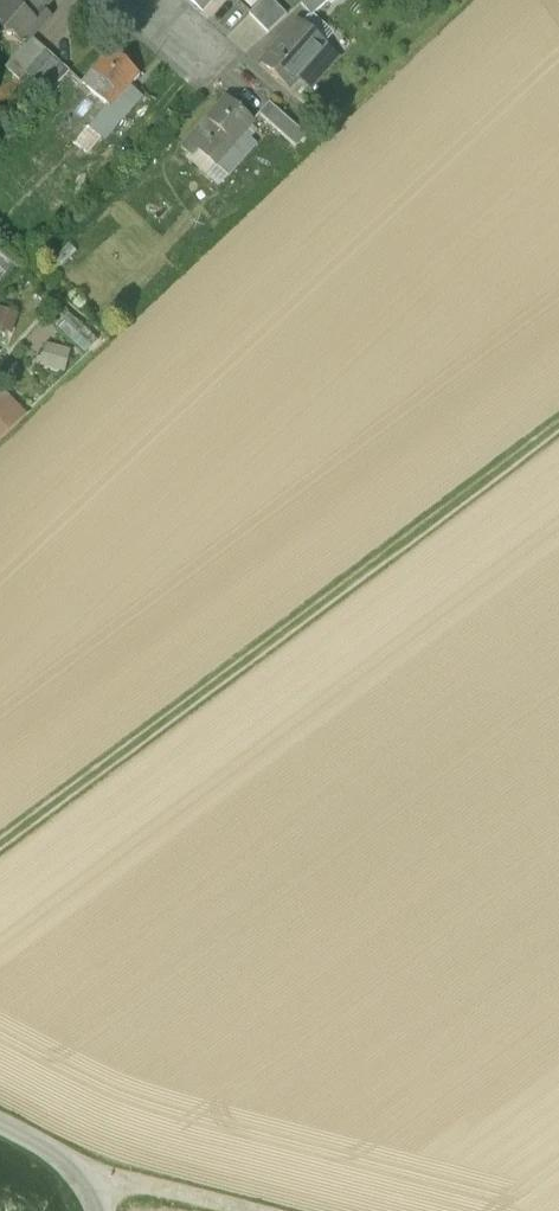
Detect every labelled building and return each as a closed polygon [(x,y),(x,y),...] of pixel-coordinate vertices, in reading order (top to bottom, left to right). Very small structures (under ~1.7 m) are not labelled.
[(0,3),(0,22),(2,24),(9,22),(16,28),(15,35),(26,45),(31,40),(50,18),(43,12),(53,1),(52,0),(3,0),(0,3)] [(202,12),(213,0),(189,0),(202,12)] [(250,15),(267,33),(287,15),(273,0),(265,0),(250,15)] [(301,5),(311,16),(329,2),(331,4),(335,0),(307,0),(301,5)] [(298,21),(261,64),(290,89),(301,76),(313,86),(339,56),(298,21)] [(68,72),(31,40),(26,45),(5,69),(18,80),(25,72),(48,92),(68,72)] [(138,76),(110,51),(81,84),(87,89),(99,100),(122,120),(141,98),(128,87),(138,76)] [(87,89),(58,120),(71,132),(99,100),(87,89)] [(227,97),(182,148),(193,159),(199,152),(227,177),(257,144),(245,134),(255,122),(227,97)] [(307,136),(269,103),(259,115),(296,148),(307,136)] [(9,259),(0,252),(0,269),(9,259)] [(12,331),(19,312),(0,305),(0,326),(12,331)] [(64,370),(71,348),(47,340),(40,363),(64,370)] [(26,417),(2,392),(0,393),(0,441),(26,417)]
